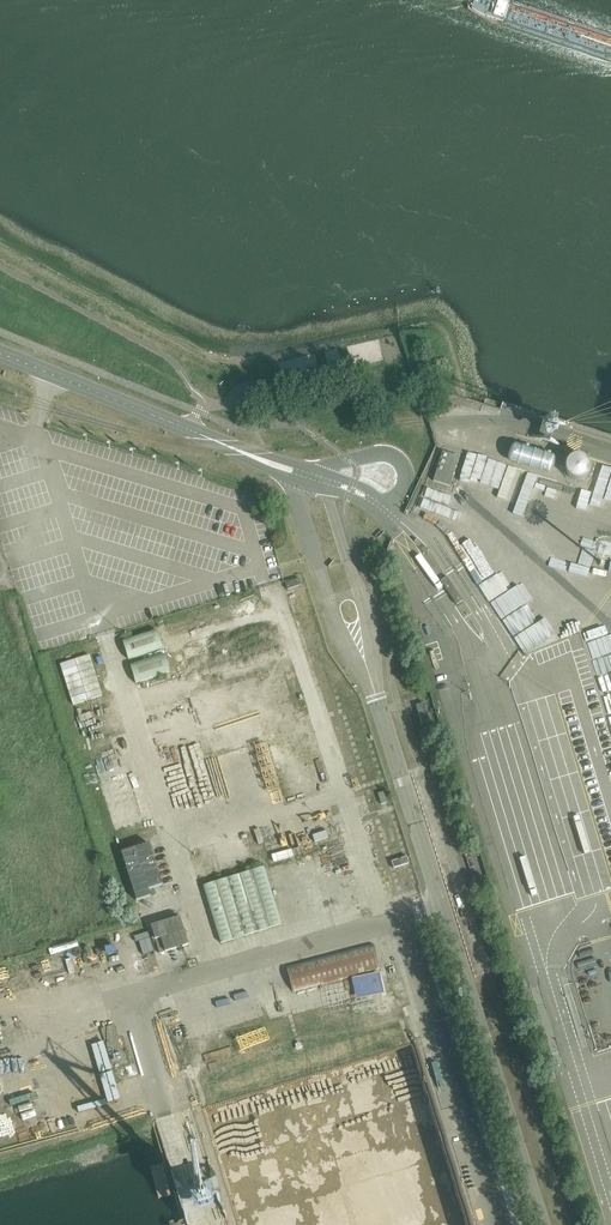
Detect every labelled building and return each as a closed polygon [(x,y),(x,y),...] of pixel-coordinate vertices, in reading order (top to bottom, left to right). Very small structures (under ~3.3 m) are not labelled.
[(449,487),(459,458),(443,452),(433,482),(449,487)] [(462,601),(447,578),(442,581),(457,604),(462,601)] [(299,579),(285,584),(287,590),(301,586),(299,579)] [(163,648),(157,631),(122,642),(128,659),(163,648)] [(72,705),(102,696),(90,655),(60,665),(72,705)] [(169,673),(164,655),(130,666),(135,684),(169,673)] [(416,706),(422,724),(430,722),(424,704),(416,706)] [(100,783),(113,829),(142,820),(129,775),(100,783)] [(149,844),(121,853),(136,901),(150,896),(148,889),(162,885),(149,844)] [(283,924),(265,868),(204,887),(222,944),(283,924)] [(181,918),(153,927),(161,954),(189,945),(181,918)] [(373,943),(287,967),(294,991),(380,968),(373,943)]
